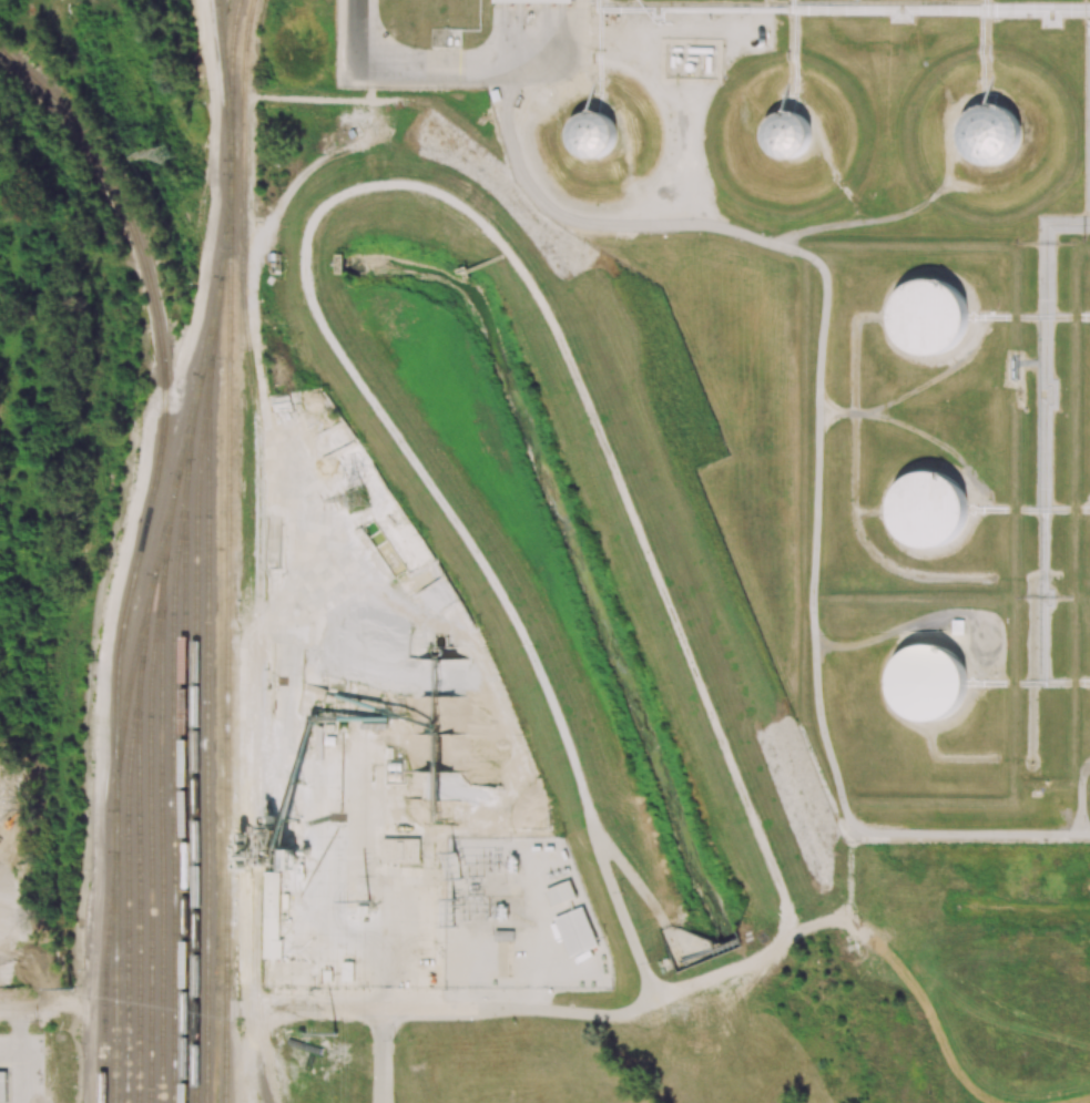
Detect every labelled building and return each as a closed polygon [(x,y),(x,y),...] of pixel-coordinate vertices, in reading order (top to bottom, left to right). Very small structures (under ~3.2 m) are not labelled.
[(971,113),(980,108),(989,105),(997,106),(1006,110),(1012,114),(1018,123),(1020,130),(1020,137),(1019,145),(1016,152),(1011,156),(1007,160),(1001,163),(994,165),(988,165),(980,163),(971,157),(966,151),(962,142),(961,135),(962,126),(966,119),(971,113)] [(578,118),(584,114),(591,112),(598,113),(604,115),(609,119),(613,125),(615,131),(615,137),(614,143),(612,147),(609,152),(605,154),(601,156),(594,159),(590,157),(584,156),(578,152),(573,147),(570,141),(570,135),(571,129),(573,122),(578,118)] [(773,119),(781,114),(787,112),(794,113),(801,115),(805,119),(809,126),(812,131),(812,137),(811,143),(808,149),(805,152),(802,155),(797,157),(791,159),(786,159),(781,157),(773,153),(770,147),(766,141),(766,135),(766,129),(770,123),(773,119)] [(929,279),(936,280),(943,282),(949,285),(955,289),(960,294),(964,299),(967,306),(969,314),(969,319),(968,327),(966,333),(962,340),(958,346),(953,350),(946,354),(940,356),(934,357),(927,357),(920,356),(914,353),(908,349),(903,345),(898,338),(895,331),(893,324),(893,316),(894,307),(897,300),(900,294),(907,288),(913,285),(918,282),(924,280),(929,279)] [(929,471),(936,471),(941,473),(949,476),(955,480),(959,484),(964,490),(967,497),(968,504),(968,511),(968,518),(966,523),(961,531),(957,537),(951,541),(946,544),(939,547),(934,548),(927,548),(920,547),(914,543),(908,540),(903,535),(898,529),(895,522),(893,515),(893,508),(894,499),(897,491),(900,486),(907,480),(913,476),(918,473),(924,472),(929,471)] [(929,645),(936,646),(941,647),(949,651),(955,654),(959,660),(964,665),(967,672),(968,680),(968,685),(968,693),(966,698),(961,706),(957,712),(951,716),(946,719),(939,722),(933,723),(927,723),(919,721),(914,718),(907,715),(901,711),(897,704),(894,697),(892,690),(892,682),(893,673),(896,666),(900,660),(906,654),(911,650),(918,647),(923,646),(929,645)] [(264,959),(280,959),(279,865),(287,865),(286,851),(286,837),(275,837),(275,843),(273,843),(273,853),(281,853),(281,856),(263,856),(264,959)] [(420,839),(382,838),(382,862),(420,862),(420,839)] [(571,956),(598,945),(582,907),(555,918),(571,956)] [(354,963),(343,962),(342,981),(353,981),(354,963)]
